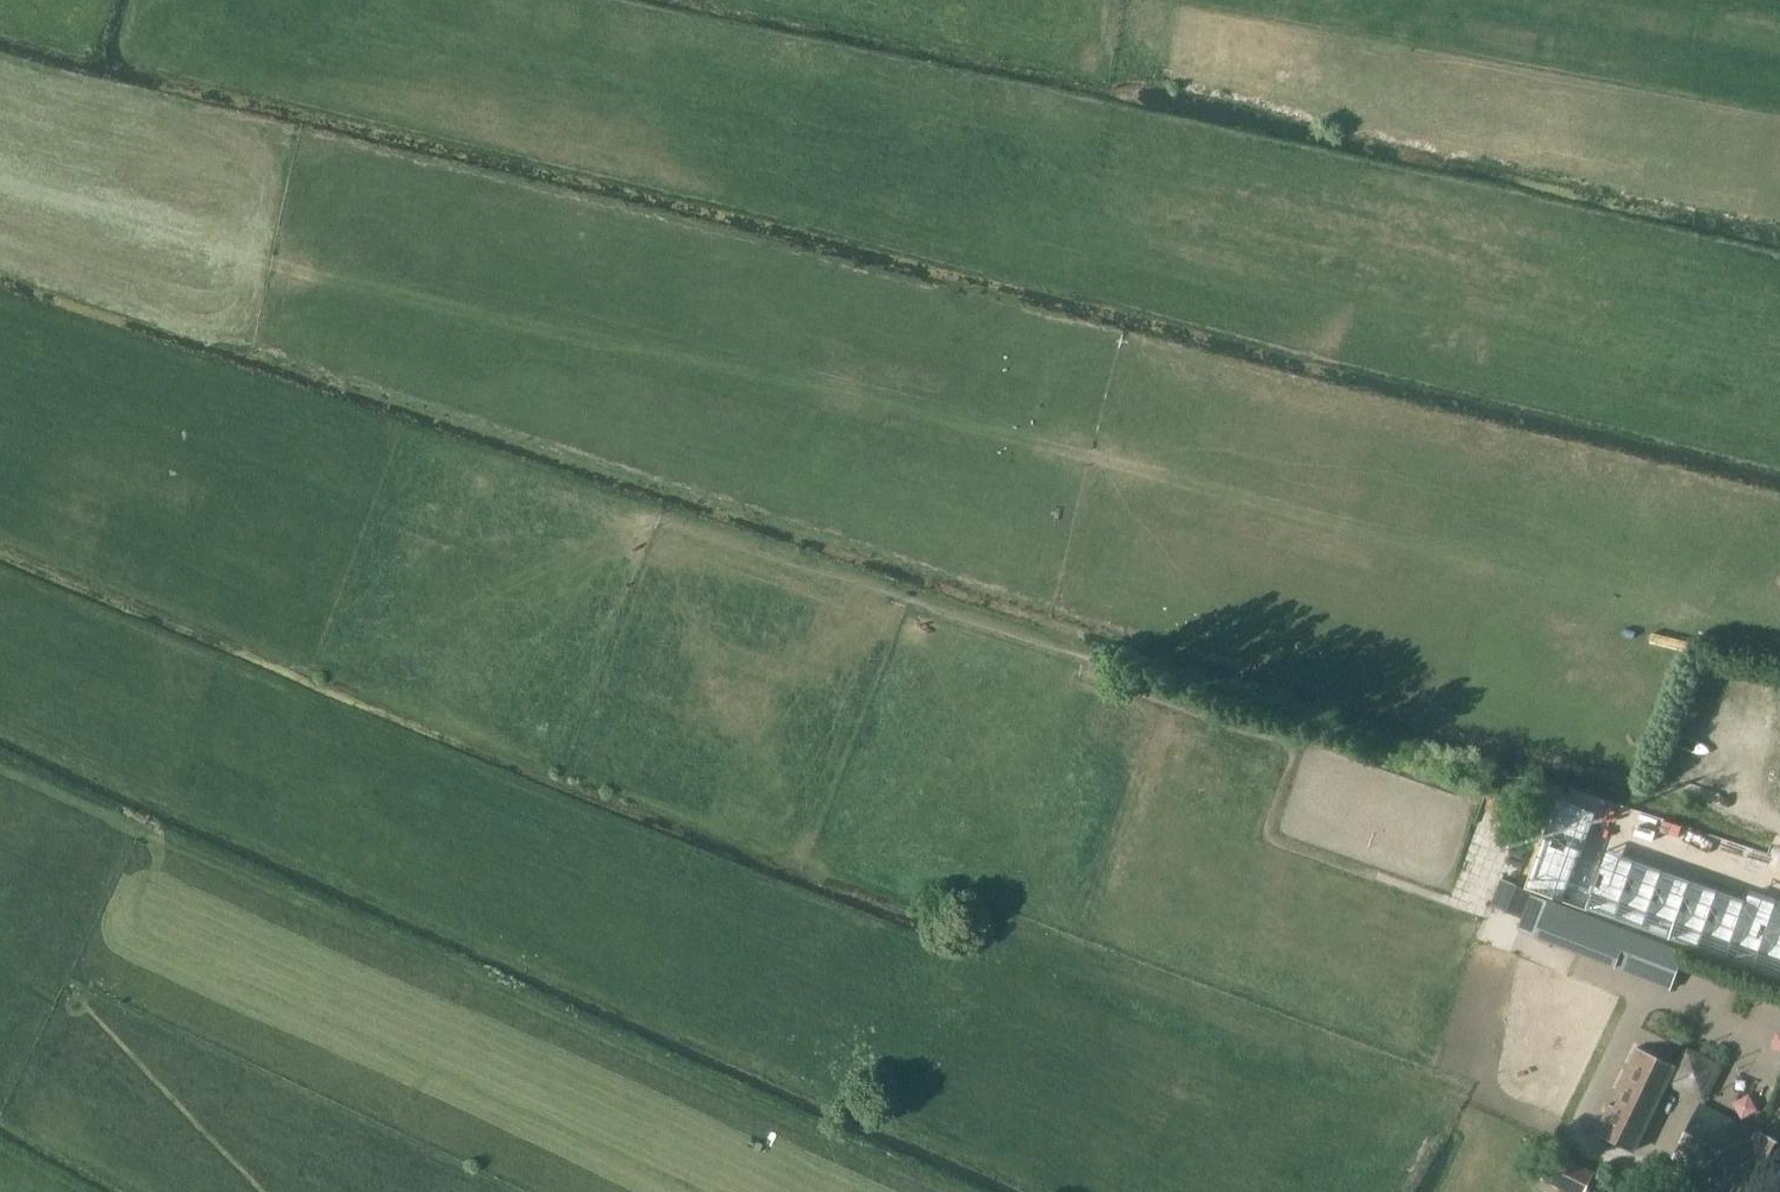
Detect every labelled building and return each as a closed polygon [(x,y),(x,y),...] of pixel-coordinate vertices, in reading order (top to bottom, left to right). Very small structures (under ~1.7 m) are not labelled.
[(1557,799),(1543,837),(1584,852),(1598,814),(1557,799)] [(1543,837),(1525,888),(1587,910),(1603,864),(1582,857),(1584,852),(1543,837)] [(1603,864),(1587,910),(1614,919),(1636,857),(1609,847),(1603,864)] [(1636,857),(1614,919),(1642,929),(1664,867),(1636,857)] [(1664,867),(1642,929),(1670,939),(1692,877),(1664,867)] [(1692,877),(1670,939),(1698,949),(1720,887),(1692,877)] [(1720,887),(1698,949),(1726,959),(1748,897),(1720,887)] [(1748,897),(1726,959),(1754,969),(1777,903),(1749,893),(1748,897)] [(1671,990),(1685,953),(1678,950),(1665,945),(1652,940),(1639,935),(1626,929),(1613,924),(1599,919),(1586,913),(1550,899),(1536,937),(1671,990)] [(1754,969),(1779,978),(1779,904),(1777,903),(1754,969)] [(1610,1103),(1596,1131),(1633,1149),(1674,1064),(1638,1046),(1616,1090),(1622,1093),(1616,1106),(1610,1103)] [(1689,1051),(1674,1082),(1705,1097),(1720,1067),(1689,1051)] [(1700,1103),(1670,1159),(1731,1191),(1766,1191),(1779,1166),(1779,1141),(1758,1130),(1756,1133),(1700,1103)] [(1557,1151),(1543,1178),(1571,1191),(1586,1191),(1597,1171),(1557,1151)]
